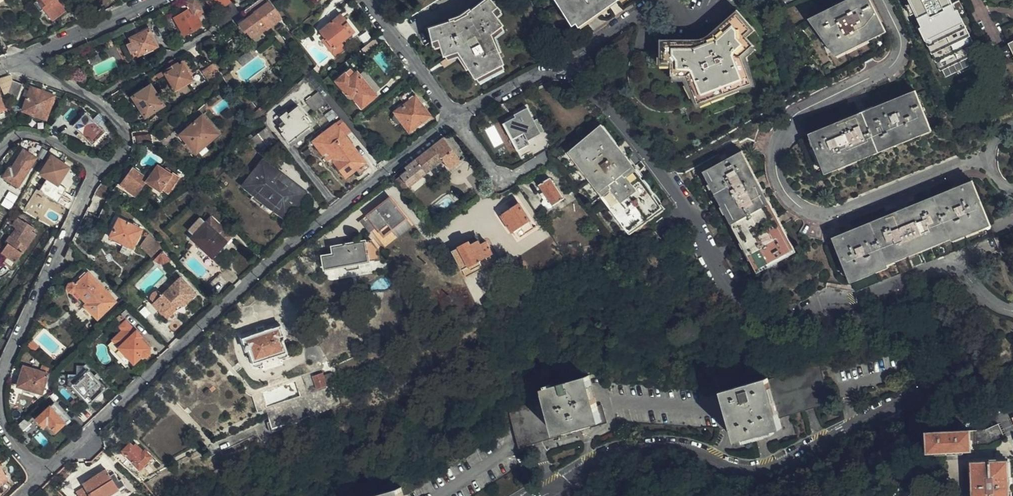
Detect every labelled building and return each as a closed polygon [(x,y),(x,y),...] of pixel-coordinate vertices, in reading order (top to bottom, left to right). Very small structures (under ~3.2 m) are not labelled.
[(65,0),(36,0),(38,2),(44,9),(52,19),(69,5),(65,0)] [(194,14),(201,11),(194,0),(189,0),(186,2),(191,9),(175,18),(184,34),(200,25),(194,14)] [(205,1),(215,15),(233,1),(233,0),(205,0),(205,1)] [(266,0),(259,0),(244,11),(248,17),(239,24),(244,31),(245,30),(251,37),(265,28),(266,29),(280,19),(266,0)] [(489,34),(501,25),(493,16),(499,11),(489,0),(482,0),(465,13),(448,21),(427,26),(431,46),(438,44),(439,47),(440,51),(441,57),(455,51),(456,52),(473,77),(501,63),(489,34)] [(607,0),(557,0),(572,24),(607,0)] [(868,0),(856,0),(813,20),(819,31),(821,30),(828,45),(831,44),(835,52),(842,49),(843,50),(851,47),(850,45),(867,37),(867,39),(876,35),(875,33),(882,30),(868,0)] [(44,9),(38,2),(34,5),(40,12),(44,9)] [(751,84),(741,57),(753,46),(744,35),(749,30),(736,14),(712,35),(693,42),(661,43),(662,63),(670,63),(670,76),(686,77),(697,104),(751,84)] [(354,32),(341,15),(319,31),(324,38),(327,41),(324,43),(334,55),(336,55),(343,50),(344,48),(340,42),(354,32)] [(128,60),(156,46),(149,31),(152,29),(152,19),(127,32),(132,42),(128,45),(127,43),(121,46),(128,60)] [(1,21),(0,22),(0,33),(9,46),(15,42),(1,21)] [(127,43),(128,45),(132,42),(127,32),(122,33),(127,43)] [(374,39),(361,49),(366,55),(378,44),(374,39)] [(1005,46),(1012,63),(1012,42),(1005,46)] [(426,47),(427,53),(440,51),(439,47),(438,44),(426,47)] [(169,68),(157,75),(159,78),(166,75),(176,90),(192,80),(182,64),(179,66),(177,64),(174,65),(169,68)] [(203,71),(209,82),(218,76),(214,69),(210,71),(208,68),(203,71)] [(357,73),(354,76),(349,70),(336,81),(349,97),(353,98),(361,107),(376,97),(359,75),(357,73)] [(4,94),(9,92),(13,80),(12,78),(7,79),(0,80),(0,84),(4,94)] [(18,85),(13,80),(9,92),(10,95),(18,97),(18,85)] [(164,105),(150,85),(133,96),(145,116),(164,105)] [(46,119),(54,96),(30,87),(22,110),(46,119)] [(430,117),(416,98),(414,98),(412,96),(409,91),(399,99),(404,105),(395,113),(396,115),(393,117),(391,121),(395,126),(399,125),(401,122),(409,133),(430,117)] [(327,103),(318,92),(306,102),(315,113),(327,103)] [(889,145),(913,135),(914,137),(923,133),(923,131),(929,129),(918,101),(916,95),(814,138),(827,171),(835,169),(836,168),(837,169),(846,165),(845,164),(870,154),(871,155),(888,147),(889,145)] [(509,115),(513,120),(518,129),(535,119),(526,102),(508,112),(509,115)] [(260,110),(264,114),(269,110),(265,105),(260,110)] [(308,124),(303,118),(306,117),(298,106),(288,113),(286,111),(279,116),(284,123),(280,127),(281,128),(283,131),(281,133),(289,143),(310,127),(308,124)] [(260,119),(264,115),(264,114),(260,110),(257,113),(258,114),(254,119),(256,123),(260,119)] [(337,116),(332,110),(324,116),(329,122),(337,116)] [(105,131),(86,112),(73,125),(93,144),(105,131)] [(197,153),(219,134),(202,115),(181,134),(197,153)] [(353,135),(340,119),(335,124),(337,126),(347,140),(353,135)] [(328,133),(337,126),(335,124),(326,131),(328,133)] [(487,129),(495,146),(503,142),(496,125),(487,129)] [(334,163),(337,167),(336,169),(341,174),(343,175),(346,179),(357,170),(361,177),(370,169),(347,140),(337,126),(328,133),(326,131),(320,136),(322,138),(320,140),(318,142),(319,145),(316,147),(323,155),(328,151),(335,160),(333,161),(334,163)] [(276,140),(266,128),(253,137),(251,136),(249,137),(255,146),(258,145),(262,150),(276,140)] [(661,210),(613,145),(601,130),(575,149),(574,147),(559,159),(586,195),(621,240),(661,210)] [(152,143),(150,134),(137,136),(139,146),(147,144),(152,143)] [(322,138),(320,136),(312,142),(316,147),(319,145),(318,142),(320,140),(322,138)] [(395,178),(403,189),(441,161),(444,163),(455,155),(450,149),(449,149),(440,138),(409,162),(412,166),(395,178)] [(17,186),(35,158),(23,150),(10,169),(8,168),(3,177),(17,186)] [(328,151),(323,155),(330,166),(334,163),(333,161),(335,160),(328,151)] [(791,254),(740,155),(708,172),(713,181),(712,182),(713,185),(716,190),(717,189),(729,213),(728,214),(735,228),(737,228),(749,251),(748,252),(753,261),(754,261),(759,269),(791,254)] [(58,184),(68,167),(51,156),(41,173),(58,184)] [(304,194),(264,163),(245,186),(286,217),(304,194)] [(168,193),(179,178),(171,172),(169,174),(157,166),(147,178),(134,168),(122,185),(136,195),(146,182),(160,191),(162,188),(168,193)] [(564,199),(549,178),(539,185),(553,206),(564,199)] [(112,190),(104,180),(100,184),(95,193),(107,200),(112,190)] [(970,186),(942,198),(958,236),(963,234),(964,235),(977,230),(977,228),(986,224),(970,186)] [(384,191),(361,209),(369,220),(375,228),(385,221),(399,210),(384,191)] [(530,220),(514,198),(507,202),(510,207),(501,214),(513,232),(530,220)] [(958,236),(942,198),(837,242),(853,281),(862,277),(863,278),(876,273),(876,271),(886,267),(885,264),(893,260),(894,261),(905,257),(905,255),(929,245),(930,247),(943,241),(943,240),(950,237),(952,238),(958,236)] [(359,211),(368,221),(369,220),(361,209),(359,211)] [(405,217),(399,210),(385,221),(391,229),(405,217)] [(363,225),(368,221),(359,211),(355,215),(363,225)] [(32,234),(27,230),(29,225),(24,222),(23,224),(13,217),(8,225),(11,227),(2,242),(4,243),(0,249),(0,252),(5,255),(0,262),(10,268),(32,234)] [(212,257),(231,237),(211,218),(206,223),(202,219),(189,232),(194,236),(192,238),(212,257)] [(131,248),(141,231),(120,219),(111,236),(119,241),(131,248)] [(150,259),(161,248),(157,244),(149,236),(140,246),(150,259)] [(127,255),(131,248),(119,241),(118,243),(122,245),(119,251),(127,255)] [(317,267),(317,269),(338,266),(339,273),(352,270),(351,263),(367,261),(367,262),(376,261),(374,248),(366,241),(364,241),(325,247),(325,256),(316,257),(317,267)] [(460,269),(492,255),(486,241),(477,245),(474,241),(470,242),(468,241),(458,245),(459,248),(452,252),(460,269)] [(71,244),(64,258),(71,266),(79,252),(71,244)] [(170,260),(162,252),(153,260),(158,263),(165,263),(170,260)] [(115,302),(88,273),(84,273),(80,276),(81,280),(76,284),(73,283),(70,284),(69,285),(68,288),(69,291),(71,292),(74,292),(76,291),(87,303),(85,305),(97,318),(115,302)] [(184,305),(185,304),(195,295),(180,278),(162,295),(159,292),(158,292),(156,292),(153,293),(151,295),(150,297),(151,300),(153,303),(152,305),(165,318),(165,317),(166,318),(175,310),(174,309),(175,308),(174,307),(176,305),(177,306),(178,305),(181,307),(184,305)] [(120,315),(115,319),(121,325),(125,321),(120,315)] [(287,356),(282,339),(285,338),(281,324),(241,337),(244,351),(248,350),(254,366),(287,356)] [(132,335),(118,347),(133,363),(141,355),(143,356),(146,356),(149,355),(150,352),(150,351),(149,349),(141,340),(144,338),(134,329),(130,333),(132,335)] [(144,338),(141,340),(149,349),(152,346),(144,338)] [(51,366),(44,361),(41,369),(49,372),(51,366)] [(94,389),(99,394),(107,386),(102,381),(101,383),(97,378),(98,377),(95,373),(93,375),(88,369),(89,369),(83,363),(76,363),(76,372),(68,372),(67,385),(71,385),(71,386),(83,398),(84,399),(94,389)] [(41,393),(48,375),(24,366),(17,385),(41,393)] [(778,418),(830,403),(820,367),(767,381),(766,380),(722,393),(724,397),(733,429),(737,440),(781,427),(778,418)] [(317,389),(330,385),(325,375),(324,375),(323,373),(314,376),(317,389)] [(325,375),(330,385),(334,383),(332,374),(325,375)] [(601,421),(588,376),(542,389),(545,399),(521,406),(507,410),(518,447),(572,432),(572,430),(582,427),(601,421)] [(71,386),(70,387),(82,400),(83,398),(71,386)] [(94,389),(84,399),(88,404),(99,394),(94,389)] [(62,419),(66,415),(58,407),(53,411),(49,406),(36,418),(43,426),(47,423),(55,431),(65,423),(62,419)] [(1004,436),(998,423),(983,430),(970,430),(926,431),(926,451),(971,450),(971,445),(989,443),(1004,436)] [(142,451),(130,440),(121,448),(128,455),(139,466),(149,456),(143,450),(142,451)] [(1007,461),(971,462),(971,465),(972,495),(1008,495),(1007,461)] [(105,469),(82,482),(84,485),(76,490),(79,495),(105,495),(117,489),(105,469)] [(400,488),(371,495),(402,495),(400,488)]
